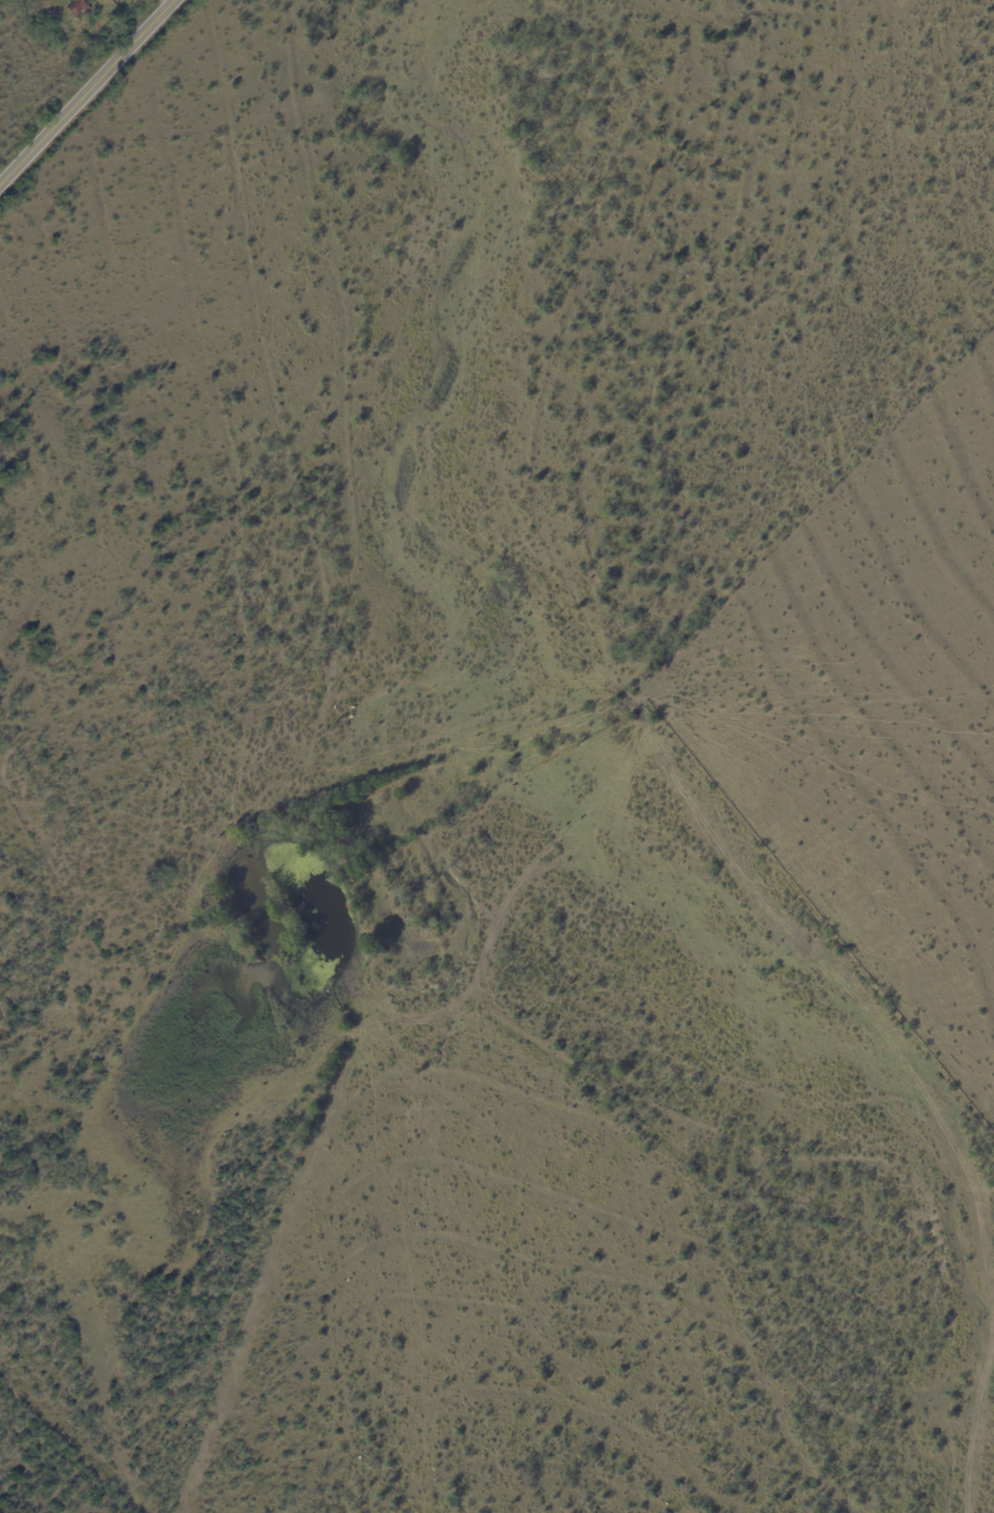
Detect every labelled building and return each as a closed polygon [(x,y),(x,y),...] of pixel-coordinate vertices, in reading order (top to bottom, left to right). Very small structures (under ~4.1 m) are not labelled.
[(67,11),(77,0),(79,0),(89,9),(78,21),(67,11)]
